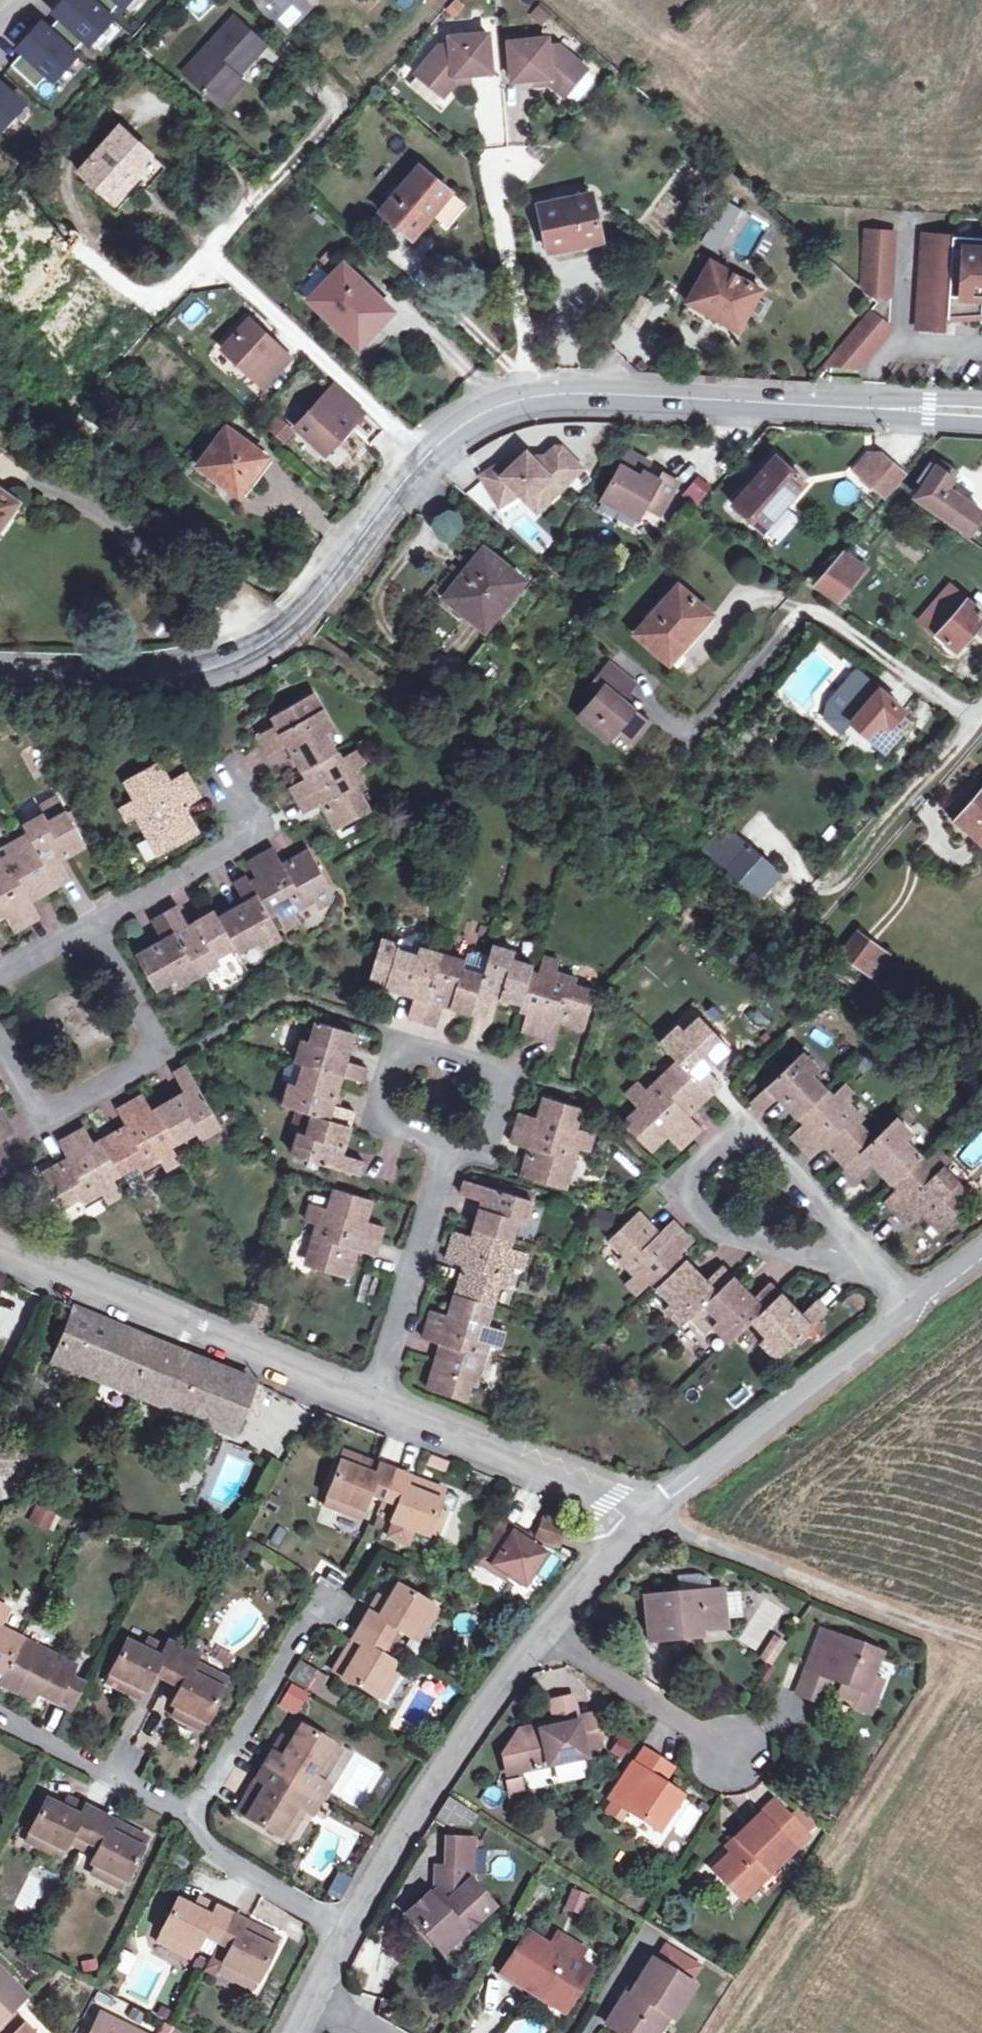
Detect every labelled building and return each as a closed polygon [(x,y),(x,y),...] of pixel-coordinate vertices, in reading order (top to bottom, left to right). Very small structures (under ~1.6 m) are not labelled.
[(54,14),(60,19),(48,32),(72,54),(84,41),(89,45),(111,21),(107,18),(88,0),(67,0),(54,14)] [(127,0),(88,0),(107,18),(119,4),(121,7),(127,0)] [(282,34),(316,0),(248,0),(282,34)] [(264,45),(233,18),(182,75),(221,110),(245,82),(238,76),(264,45)] [(48,32),(40,26),(18,50),(23,54),(11,67),(35,89),(47,77),(53,82),(75,57),(72,54),(48,32)] [(456,76),(470,74),(491,72),(488,35),(451,38),(450,47),(438,48),(417,75),(443,96),(456,81),(456,76)] [(550,76),(551,84),(566,95),(586,67),(560,45),(548,46),(547,38),(510,41),(514,80),(537,78),(550,76)] [(586,67),(566,95),(574,100),(581,100),(595,80),(594,73),(586,67)] [(538,85),(551,84),(550,76),(537,78),(538,85)] [(22,106),(0,86),(0,131),(22,106)] [(151,152),(120,126),(80,172),(113,202),(138,174),(134,171),(151,152)] [(451,191),(419,164),(381,211),(414,238),(432,215),(451,191)] [(465,203),(451,191),(432,215),(446,227),(465,203)] [(602,240),(594,194),(540,206),(549,252),(602,240)] [(741,210),(725,201),(713,222),(730,231),(741,210)] [(730,231),(713,222),(701,243),(718,252),(730,231)] [(877,303),(822,367),(823,368),(859,370),(859,355),(871,356),(872,340),(883,341),(884,326),(890,326),(895,234),(866,232),(862,290),(877,303)] [(923,236),(917,329),(946,331),(947,321),(958,322),(960,298),(981,299),(981,239),(923,236)] [(762,291),(712,262),(690,303),(740,331),(762,291)] [(310,302),(358,347),(391,312),(343,267),(310,302)] [(293,358),(253,321),(225,350),(265,387),(293,358)] [(298,427),(328,454),(367,413),(337,385),(298,427)] [(279,413),(264,425),(280,445),(295,433),(279,413)] [(267,457),(228,427),(197,467),(238,496),(267,457)] [(511,458),(483,475),(496,497),(513,486),(519,492),(537,510),(581,468),(562,447),(556,447),(546,457),(542,457),(537,462),(527,452),(515,463),(511,458)] [(625,504),(640,513),(645,506),(657,513),(675,482),(660,474),(656,480),(643,473),(649,464),(629,453),(602,499),(621,511),(625,504)] [(878,455),(859,477),(884,498),(903,475),(880,453),(878,455)] [(854,472),(859,477),(878,455),(870,454),(854,472)] [(807,483),(776,456),(733,504),(763,531),(807,483)] [(935,457),(918,482),(924,486),(916,498),(971,533),(981,518),(981,511),(948,489),(959,472),(935,457)] [(701,500),(710,484),(693,474),(684,490),(701,500)] [(513,486),(496,497),(500,503),(519,492),(513,486)] [(14,499),(0,490),(0,520),(14,499)] [(637,520),(640,513),(625,504),(621,511),(637,520)] [(527,573),(489,542),(453,588),(491,618),(527,573)] [(841,553),(864,572),(867,567),(845,548),(841,553)] [(838,602),(864,572),(841,553),(815,583),(838,602)] [(704,608),(671,581),(628,632),(660,660),(704,608)] [(925,622),(939,635),(969,601),(954,588),(925,622)] [(939,635),(959,651),(981,625),(981,611),(969,601),(939,635)] [(622,700),(635,685),(609,663),(589,686),(596,693),(579,712),(609,738),(617,728),(632,741),(649,723),(622,700)] [(860,670),(831,704),(852,722),(884,751),(901,730),(895,725),(908,711),(860,670)] [(329,728),(309,693),(269,714),(275,723),(254,735),(266,756),(280,749),(296,777),(282,784),(297,810),(310,803),(325,829),(361,810),(350,789),(359,784),(349,765),(357,761),(350,748),(336,755),(323,732),(329,728)] [(852,722),(831,704),(827,723),(841,735),(852,722)] [(175,783),(166,767),(131,787),(140,802),(126,810),(134,825),(139,822),(151,843),(159,839),(168,855),(205,835),(192,812),(208,803),(191,774),(175,783)] [(958,822),(981,843),(981,795),(958,822)] [(22,839),(31,855),(11,867),(8,862),(0,866),(0,922),(6,919),(13,930),(36,917),(28,905),(68,883),(57,863),(80,851),(60,816),(40,826),(36,819),(17,829),(22,839)] [(715,858),(728,870),(749,847),(736,835),(715,858)] [(31,855),(22,839),(15,851),(8,862),(11,867),(31,855)] [(294,907),(312,897),(310,892),(327,883),(306,846),(282,860),(275,848),(249,862),(251,867),(233,877),(244,897),(218,912),(216,908),(191,922),(181,903),(153,917),(164,937),(139,952),(156,984),(176,974),(180,981),(220,960),(215,951),(234,940),(239,948),(257,938),(262,946),(281,936),(269,916),(276,913),(283,923),(298,915),(294,907)] [(749,847),(728,870),(753,892),(774,869),(749,847)] [(338,900),(327,883),(310,892),(312,897),(321,909),(338,900)] [(888,956),(859,935),(844,955),(872,977),(888,956)] [(464,971),(467,963),(432,952),(430,957),(401,947),(402,943),(385,938),(372,977),(390,983),(389,986),(420,995),(413,1016),(439,1024),(446,1003),(492,1017),(499,994),(533,1004),(526,1027),(554,1035),(561,1013),(587,1020),(598,981),(578,975),(579,970),(549,960),(547,965),(517,956),(518,951),(496,944),(493,954),(485,978),(464,971)] [(468,957),(467,963),(464,971),(485,978),(493,954),(480,950),(468,957)] [(309,1129),(302,1127),(294,1153),(359,1174),(364,1158),(344,1151),(356,1112),(337,1106),(346,1078),(364,1083),(368,1070),(349,1064),(358,1034),(323,1023),(317,1040),(308,1038),(300,1063),(309,1066),(302,1087),(294,1084),(288,1106),(301,1110),(314,1114),(309,1129)] [(634,1102),(645,1114),(630,1128),(658,1157),(673,1143),(683,1154),(705,1133),(694,1122),(727,1091),(714,1077),(737,1056),(708,1026),(695,1037),(690,1032),(670,1050),(690,1070),(671,1089),(666,1084),(654,1096),(648,1089),(634,1102)] [(824,1068),(806,1049),(756,1097),(768,1108),(782,1095),(809,1123),(796,1137),(816,1158),(830,1145),(860,1176),(872,1164),(900,1192),(888,1204),(907,1224),(920,1213),(940,1233),(969,1204),(956,1190),(962,1183),(949,1170),(953,1165),(940,1152),(930,1163),(909,1140),(914,1135),(900,1119),(879,1139),(864,1123),(870,1117),(857,1103),(870,1089),(857,1076),(837,1096),(817,1075),(824,1068)] [(309,1066),(300,1063),(291,1069),(287,1082),(294,1084),(302,1087),(309,1066)] [(56,1141),(65,1156),(46,1167),(67,1207),(79,1200),(84,1209),(122,1187),(117,1179),(137,1168),(142,1176),(175,1159),(169,1147),(199,1132),(201,1136),(220,1125),(190,1067),(179,1073),(188,1089),(149,1111),(140,1095),(115,1109),(123,1125),(95,1140),(87,1124),(56,1141)] [(516,1147),(532,1152),(524,1178),(559,1189),(564,1173),(572,1175),(579,1153),(588,1155),(594,1138),(576,1132),(581,1112),(549,1102),(541,1122),(526,1117),(516,1147)] [(314,1114),(301,1110),(295,1125),(302,1127),(309,1129),(314,1114)] [(13,1132),(2,1112),(0,1114),(0,1140),(13,1132)] [(969,1165),(981,1156),(981,1135),(959,1151),(969,1165)] [(15,1169),(0,1141),(0,1177),(15,1169)] [(427,1342),(442,1347),(433,1375),(472,1387),(477,1368),(489,1372),(496,1351),(503,1353),(508,1335),(489,1328),(501,1289),(512,1292),(519,1271),(526,1273),(531,1259),(512,1253),(521,1221),(531,1224),(537,1203),(471,1182),(467,1193),(485,1199),(472,1241),(459,1236),(450,1265),(464,1269),(450,1316),(437,1311),(427,1342)] [(306,1247),(323,1253),(321,1259),(357,1271),(361,1261),(377,1266),(386,1240),(367,1234),(375,1208),(339,1196),(333,1216),(327,1214),(319,1237),(310,1233),(306,1247)] [(665,1244),(647,1225),(618,1253),(631,1266),(626,1271),(641,1287),(632,1295),(642,1305),(656,1294),(674,1313),(670,1317),(688,1335),(712,1315),(728,1332),(724,1336),(741,1353),(763,1333),(773,1343),(767,1348),(784,1366),(835,1318),(822,1305),(806,1320),(777,1289),(756,1308),(726,1275),(709,1289),(686,1265),(698,1255),(677,1232),(665,1244)] [(53,1362),(99,1381),(122,1328),(76,1310),(53,1362)] [(99,1381),(135,1395),(147,1368),(172,1379),(183,1353),(122,1328),(99,1381)] [(147,1368),(135,1395),(138,1396),(232,1435),(242,1412),(255,1383),(183,1353),(172,1379),(147,1368)] [(472,1387),(433,1375),(428,1391),(466,1403),(472,1387)] [(270,1389),(255,1383),(242,1412),(257,1418),(270,1389)] [(384,1500),(395,1471),(367,1461),(365,1465),(359,1462),(357,1469),(340,1463),(323,1505),(342,1512),(344,1504),(362,1511),(368,1494),(384,1500)] [(437,1504),(447,1508),(454,1511),(460,1495),(395,1471),(384,1500),(396,1505),(391,1521),(426,1533),(437,1504)] [(344,1504),(342,1512),(359,1518),(362,1511),(344,1504)] [(436,1537),(447,1508),(437,1504),(426,1533),(436,1537)] [(39,1505),(32,1521),(49,1529),(57,1514),(39,1505)] [(501,1514),(476,1555),(506,1573),(508,1569),(525,1580),(545,1547),(514,1528),(516,1524),(501,1514)] [(539,1535),(557,1542),(565,1522),(546,1515),(539,1535)] [(677,1577),(679,1594),(711,1591),(710,1580),(698,1575),(677,1577)] [(394,1625),(409,1635),(419,1618),(427,1624),(437,1607),(397,1583),(388,1599),(382,1596),(379,1602),(375,1600),(372,1606),(361,1623),(386,1639),(394,1625)] [(737,1589),(725,1590),(728,1617),(739,1616),(737,1589)] [(711,1591),(679,1594),(647,1597),(651,1641),(686,1638),(685,1631),(704,1629),(729,1627),(728,1617),(725,1590),(711,1591)] [(4,1675),(22,1639),(1,1628),(10,1610),(0,1605),(0,1674),(4,1675)] [(417,1639),(427,1624),(419,1618),(409,1635),(417,1639)] [(374,1694),(392,1663),(394,1659),(380,1650),(386,1639),(361,1623),(351,1641),(335,1669),(374,1694)] [(705,1636),(704,1629),(685,1631),(686,1638),(705,1636)] [(872,1676),(881,1653),(824,1631),(810,1668),(830,1676),(847,1683),(840,1700),(870,1712),(877,1695),(866,1691),(872,1676)] [(777,1638),(771,1647),(780,1652),(785,1644),(777,1638)] [(22,1639),(4,1675),(0,1683),(0,1684),(21,1694),(25,1686),(39,1693),(41,1690),(49,1695),(48,1697),(71,1709),(85,1683),(72,1677),(77,1666),(22,1639)] [(168,1681),(184,1649),(170,1642),(166,1650),(150,1641),(145,1651),(128,1643),(108,1683),(125,1691),(129,1684),(144,1692),(154,1674),(168,1681)] [(771,1647),(763,1659),(772,1664),(780,1652),(771,1647)] [(175,1706),(206,1721),(228,1679),(196,1663),(198,1657),(184,1649),(168,1681),(180,1687),(171,1704),(175,1706)] [(392,1663),(374,1694),(382,1699),(400,1668),(392,1663)] [(315,1674),(298,1664),(289,1679),(305,1689),(319,1698),(325,1688),(311,1680),(315,1674)] [(830,1676),(810,1668),(800,1691),(820,1699),(830,1676)] [(883,1681),(872,1676),(866,1691),(877,1695),(883,1681)] [(286,1683),(277,1710),(297,1716),(305,1690),(286,1683)] [(141,1699),(144,1692),(129,1684),(125,1691),(141,1699)] [(35,1701),(39,1693),(25,1686),(21,1694),(35,1701)] [(586,1751),(580,1720),(575,1697),(554,1701),(558,1719),(539,1723),(540,1732),(524,1734),(507,1755),(511,1773),(587,1757),(586,1751)] [(206,1721),(175,1706),(170,1715),(202,1731),(206,1721)] [(596,1716),(580,1720),(586,1751),(603,1748),(596,1716)] [(523,1726),(524,1734),(540,1732),(539,1723),(523,1726)] [(280,1740),(266,1764),(322,1797),(330,1785),(322,1780),(315,1776),(325,1759),(332,1763),(342,1747),(302,1724),(292,1739),(288,1736),(284,1742),(280,1740)] [(619,1731),(607,1751),(621,1760),(634,1741),(619,1731)] [(656,1779),(666,1763),(645,1749),(613,1798),(614,1798),(630,1809),(660,1829),(682,1796),(663,1784),(656,1779)] [(325,1759),(315,1776),(322,1780),(332,1763),(325,1759)] [(673,1769),(666,1763),(656,1779),(663,1784),(673,1769)] [(322,1797),(266,1764),(239,1811),(279,1834),(298,1803),(306,1807),(313,1812),(322,1797)] [(450,1795),(436,1817),(444,1823),(471,1824),(478,1813),(450,1795)] [(630,1809),(614,1798),(605,1811),(621,1821),(630,1809)] [(89,1840),(103,1812),(79,1800),(76,1804),(70,1801),(67,1807),(51,1799),(30,1840),(46,1848),(50,1840),(68,1849),(76,1833),(89,1840)] [(775,1800),(760,1815),(793,1849),(808,1834),(775,1800)] [(298,1803),(279,1834),(287,1839),(306,1807),(298,1803)] [(97,1863),(129,1878),(149,1836),(103,1812),(89,1840),(102,1846),(94,1861),(97,1863)] [(740,1845),(731,1853),(715,1870),(744,1901),(769,1877),(767,1874),(793,1849),(760,1815),(735,1840),(740,1845)] [(446,1838),(446,1866),(474,1867),(475,1867),(475,1839),(446,1838)] [(64,1857),(68,1849),(50,1840),(46,1848),(64,1857)] [(726,1849),(731,1853),(740,1845),(735,1840),(726,1849)] [(124,1887),(129,1878),(97,1863),(93,1871),(124,1887)] [(474,1867),(446,1866),(436,1866),(435,1887),(442,1888),(442,1894),(434,1893),(410,1914),(428,1933),(449,1935),(462,1923),(468,1931),(496,1906),(481,1889),(474,1881),(474,1867)] [(337,1900),(349,1878),(337,1872),(325,1893),(337,1900)] [(579,1915),(585,1894),(568,1888),(561,1910),(579,1915)] [(182,1939),(199,1948),(207,1933),(220,1940),(233,1912),(208,1900),(206,1903),(201,1901),(197,1907),(181,1899),(160,1939),(177,1947),(182,1939)] [(233,1912),(220,1940),(234,1947),(227,1961),(230,1962),(260,1977),(280,1936),(233,1912)] [(538,1919),(530,1932),(548,1944),(557,1931),(538,1919)] [(445,1951),(468,1931),(462,1923),(449,1935),(428,1933),(445,1951)] [(548,1944),(530,1932),(504,1972),(533,1991),(539,1981),(572,2002),(593,1967),(580,1959),(571,1954),(576,1943),(557,1931),(548,1944)] [(195,1956),(199,1948),(182,1939),(177,1947),(195,1956)] [(586,1949),(576,1943),(571,1954),(580,1959),(586,1949)] [(109,1968),(124,1976),(134,1956),(119,1948),(109,1968)] [(641,1969),(646,1972),(653,1961),(648,1958),(641,1969)] [(624,1999),(609,2024),(624,2032),(647,2032),(653,2024),(662,2029),(672,2013),(677,2017),(688,1999),(695,1988),(696,1986),(654,1960),(653,1961),(646,1972),(635,1990),(638,1992),(631,2003),(624,1999)] [(260,1977),(230,1962),(225,1971),(255,1987),(260,1977)] [(14,2013),(28,2000),(0,1971),(0,2027),(14,2013)] [(566,2011),(572,2002),(539,1981),(533,1991),(566,2011)] [(631,1988),(624,1999),(631,2003),(638,1992),(635,1990),(631,1988)] [(700,1991),(695,1988),(688,1999),(693,2002),(700,1991)] [(105,2012),(94,2032),(144,2032),(105,2012)] [(0,2027),(0,2032),(32,2032),(14,2013),(0,2027)] [(662,2029),(653,2024),(647,2032),(659,2032),(662,2029)]
